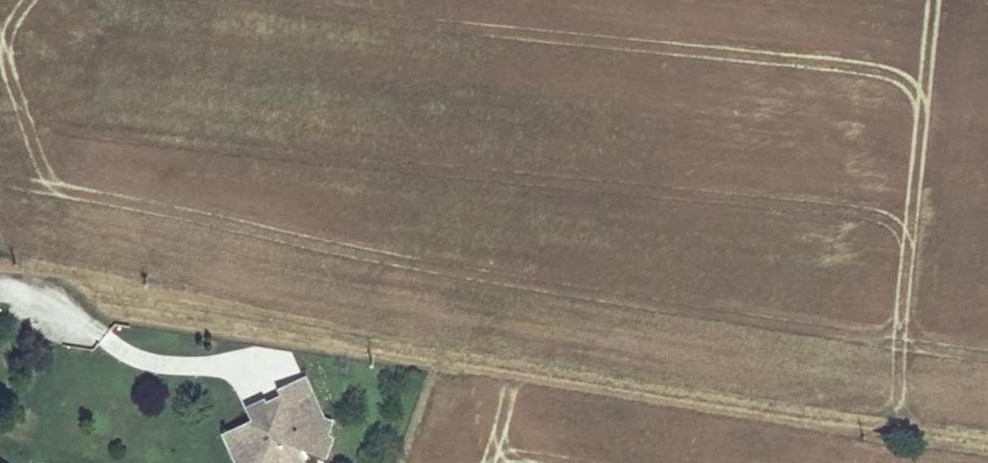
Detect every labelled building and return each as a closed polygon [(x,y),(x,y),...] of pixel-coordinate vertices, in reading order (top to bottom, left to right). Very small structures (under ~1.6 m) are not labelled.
[(221,428),(235,462),(242,462),(254,458),(256,462),(271,462),(293,453),(298,444),(322,456),(330,438),(321,433),(327,421),(327,416),(318,413),(302,374),(277,384),(280,393),(269,398),(271,404),(265,406),(270,417),(257,423),(253,415),(250,416),(249,416),(221,428)] [(253,415),(257,423),(270,417),(265,406),(271,404),(269,398),(265,393),(244,402),(249,416),(250,416),(253,415)] [(271,462),(297,462),(293,453),(271,462)]
